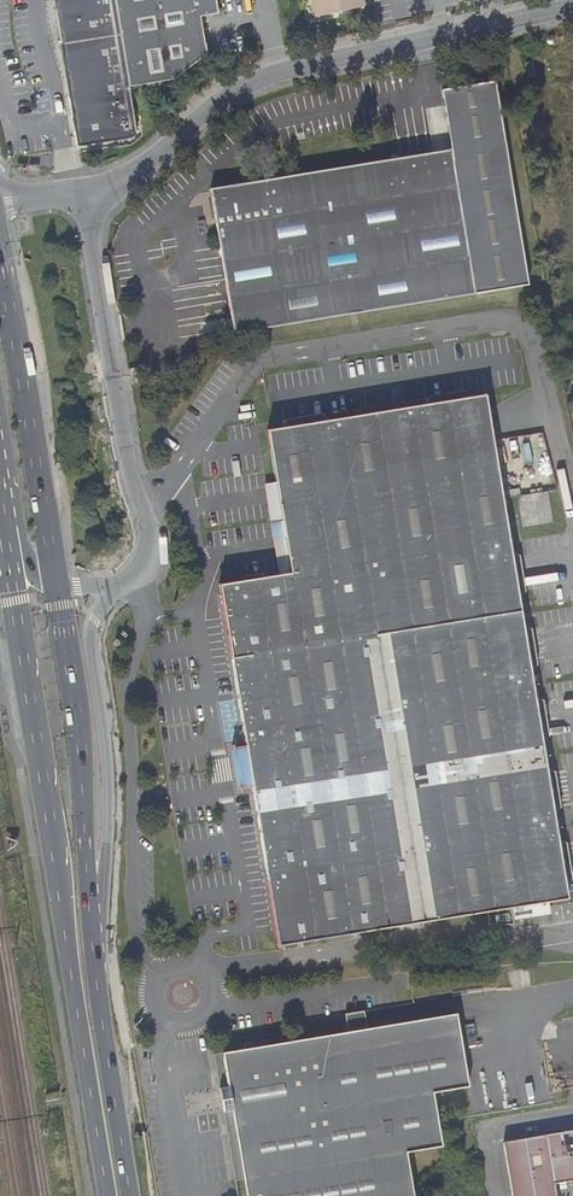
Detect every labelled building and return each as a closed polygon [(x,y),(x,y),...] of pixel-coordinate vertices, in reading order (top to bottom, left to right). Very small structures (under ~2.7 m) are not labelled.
[(77,147),(137,137),(129,87),(114,0),(55,0),(56,8),(54,8),(63,63),(65,63),(68,79),(65,79),(77,147)] [(129,87),(135,86),(145,84),(163,81),(174,79),(205,54),(198,17),(212,15),(215,9),(214,0),(114,0),(129,87)] [(325,15),(363,7),(361,0),(321,0),(325,15)] [(536,76),(532,61),(525,63),(528,77),(536,76)] [(449,149),(210,187),(226,287),(233,332),(527,285),(494,80),(439,89),(449,149)] [(164,91),(163,81),(145,84),(147,93),(164,91)] [(139,360),(157,358),(155,342),(137,344),(139,360)] [(290,577),(219,588),(246,754),(234,756),(239,788),(251,786),(277,950),(511,912),(547,906),(567,903),(502,499),(493,442),(486,398),(268,433),(290,577)] [(547,914),(547,906),(511,912),(511,920),(547,914)] [(220,1052),(225,1086),(216,1088),(220,1111),(229,1110),(241,1179),(243,1195),(410,1195),(403,1152),(439,1146),(430,1093),(466,1087),(454,1014),(364,1029),(361,1011),(342,1014),(345,1032),(220,1052)] [(225,1086),(220,1052),(211,1054),(216,1088),(225,1086)] [(229,1110),(220,1111),(232,1180),(241,1179),(229,1110)] [(515,1195),(560,1195),(558,1184),(572,1181),(572,1132),(506,1141),(515,1195)]
